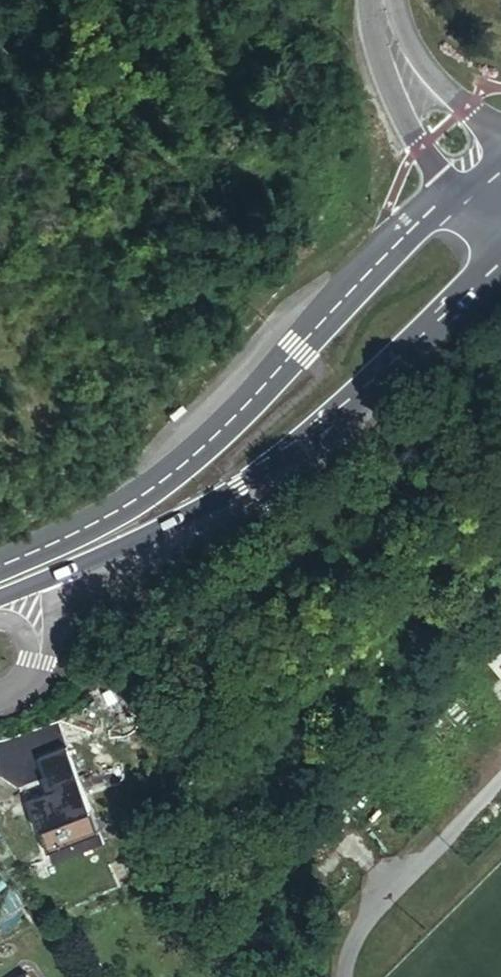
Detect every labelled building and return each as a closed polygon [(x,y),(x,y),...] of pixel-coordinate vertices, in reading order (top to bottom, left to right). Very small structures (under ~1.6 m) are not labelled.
[(500,677),(500,641),(483,660),(500,677)] [(30,796),(54,861),(105,843),(69,744),(41,755),(53,787),(30,796)] [(377,802),(364,815),(388,840),(401,827),(377,802)] [(39,967),(25,976),(45,976),(39,967)]
